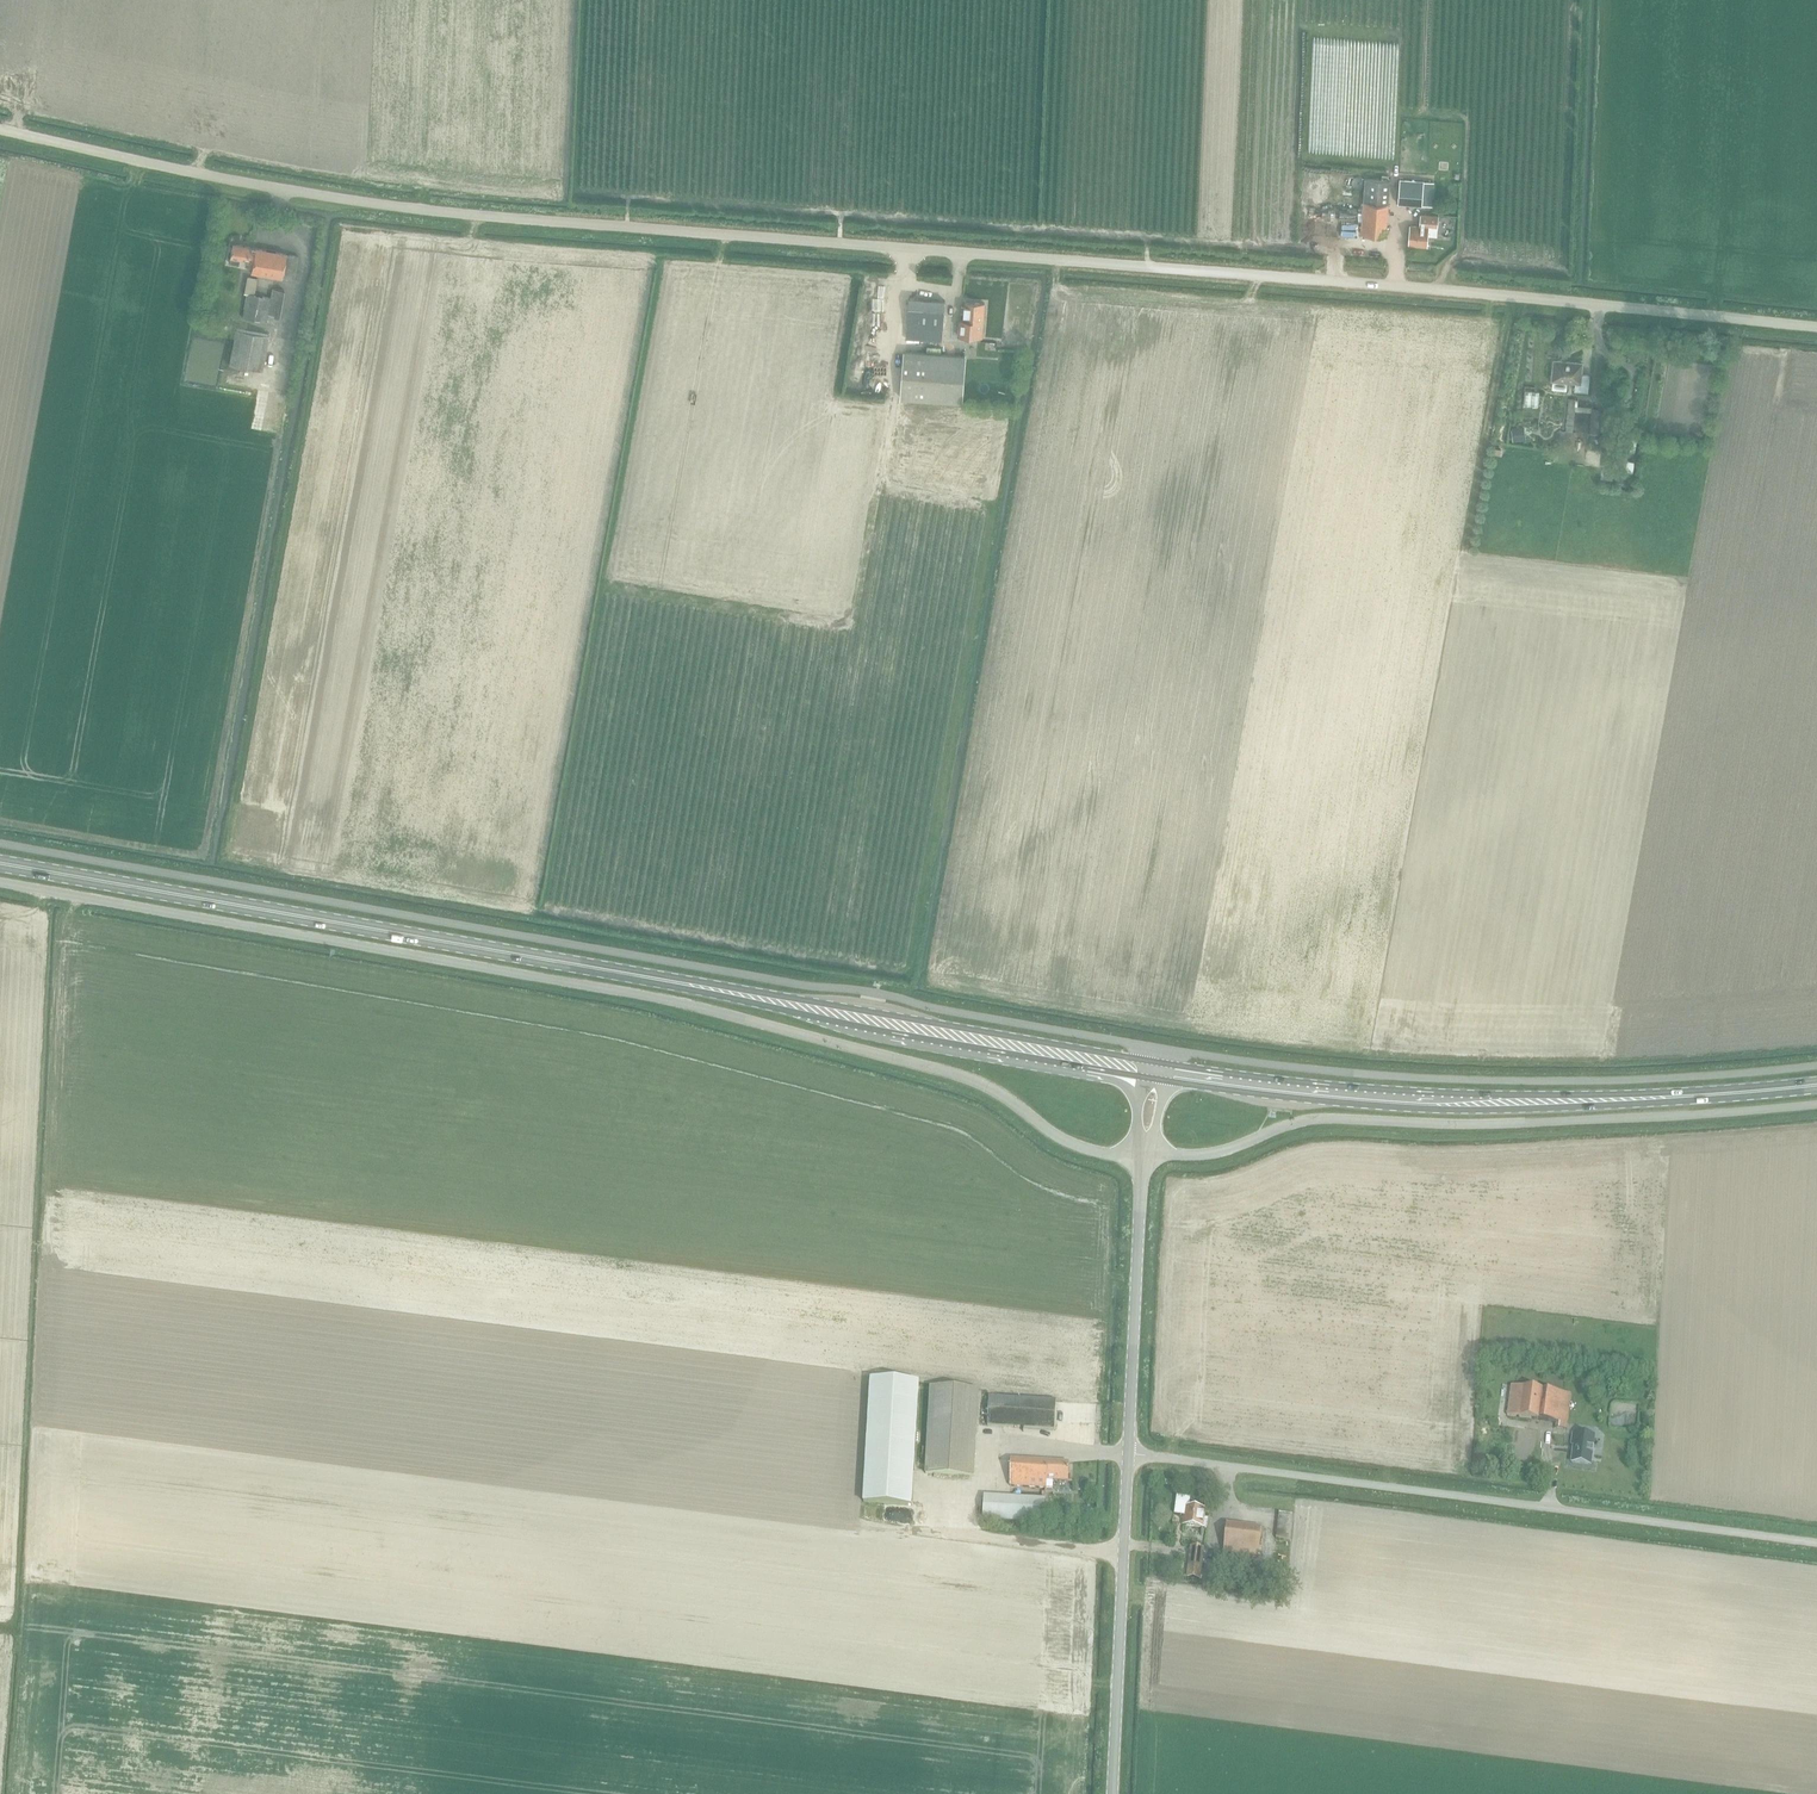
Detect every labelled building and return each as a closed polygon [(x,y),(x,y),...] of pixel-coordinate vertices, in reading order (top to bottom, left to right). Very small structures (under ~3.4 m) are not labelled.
[(1354,189),(1356,189),(1358,189),(1360,188),(1362,187),(1363,185),(1363,183),(1363,181),(1362,179),(1361,177),(1359,176),(1357,176),(1355,176),(1353,177),(1351,178),(1350,180),(1350,182),(1350,184),(1351,186),(1353,188),(1354,189)] [(1360,235),(1386,236),(1390,181),(1364,179),(1360,235)] [(1399,179),(1398,203),(1422,205),(1424,181),(1399,179)] [(1429,226),(1425,226),(1425,222),(1423,222),(1423,213),(1417,213),(1416,225),(1410,225),(1409,245),(1427,246),(1429,226)] [(1340,236),(1358,237),(1358,229),(1341,228),(1340,236)] [(251,272),(293,280),(298,256),(233,243),(229,262),(238,264),(239,259),(251,261),(251,263),(252,263),(251,272)] [(271,287),(270,296),(253,293),(256,277),(247,276),(244,293),(246,293),(241,317),(275,323),(276,317),(279,318),(284,290),(271,287)] [(943,332),(951,332),(953,303),(910,300),(906,341),(942,344),(943,332)] [(959,336),(984,338),(987,304),(966,302),(964,320),(960,320),(959,336)] [(228,362),(264,369),(270,334),(235,327),(228,362)] [(902,398),(961,403),(965,355),(905,351),(902,398)] [(1574,391),(1588,392),(1590,375),(1581,374),(1582,363),(1554,360),(1552,380),(1575,382),(1574,391)] [(1565,431),(1572,432),(1575,399),(1568,398),(1565,431)] [(1612,449),(1619,451),(1621,441),(1620,441),(1622,431),(1615,430),(1613,440),(1614,440),(1612,449)] [(895,471),(987,482),(991,442),(899,431),(895,471)] [(1626,465),(1632,466),(1638,432),(1632,432),(1628,456),(1606,453),(1603,469),(1625,472),(1626,465)] [(1588,444),(1589,456),(1604,456),(1604,444),(1588,444)] [(864,1502),(912,1505),(919,1385),(871,1382),(864,1502)] [(1559,1428),(1566,1429),(1570,1393),(1512,1386),(1508,1415),(1553,1421),(1559,1421),(1559,1428)] [(928,1475),(976,1476),(979,1392),(931,1390),(928,1475)] [(988,1424),(1055,1428),(1056,1400),(989,1397),(988,1424)] [(1574,1444),(1572,1462),(1591,1464),(1594,1436),(1573,1433),(1572,1444),(1574,1444)] [(1047,1481),(1068,1482),(1069,1463),(1011,1460),(1010,1486),(1047,1488),(1047,1481)] [(1186,1524),(1187,1524),(1208,1527),(1209,1518),(1205,1518),(1206,1509),(1193,1507),(1194,1497),(1179,1494),(1176,1514),(1186,1516),(1186,1524)] [(984,1497),(983,1521),(1045,1524),(1046,1500),(984,1497)] [(1278,1538),(1290,1540),(1293,1514),(1280,1513),(1278,1538)] [(1251,1556),(1259,1557),(1262,1528),(1227,1524),(1224,1552),(1237,1554),(1236,1562),(1250,1564),(1251,1556)] [(1190,1581),(1201,1583),(1204,1555),(1192,1554),(1190,1581)] [(1212,1573),(1220,1575),(1222,1556),(1214,1555),(1212,1573)]
